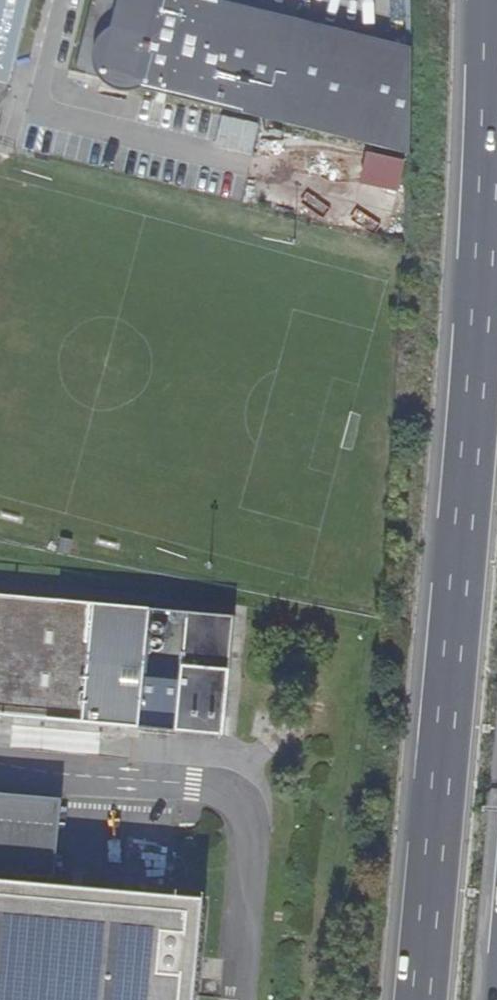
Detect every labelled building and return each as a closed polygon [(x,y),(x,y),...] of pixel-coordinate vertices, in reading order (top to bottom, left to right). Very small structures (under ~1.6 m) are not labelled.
[(8,83),(29,0),(0,0),(0,81),(8,83)] [(409,155),(411,112),(411,50),(224,4),(209,0),(92,0),(74,72),(83,75),(81,83),(125,95),(126,91),(140,89),(409,155)] [(361,180),(400,191),(409,159),(370,148),(361,180)] [(196,893),(28,878),(30,854),(53,856),(61,784),(0,778),(0,999),(186,999),(196,893)]
